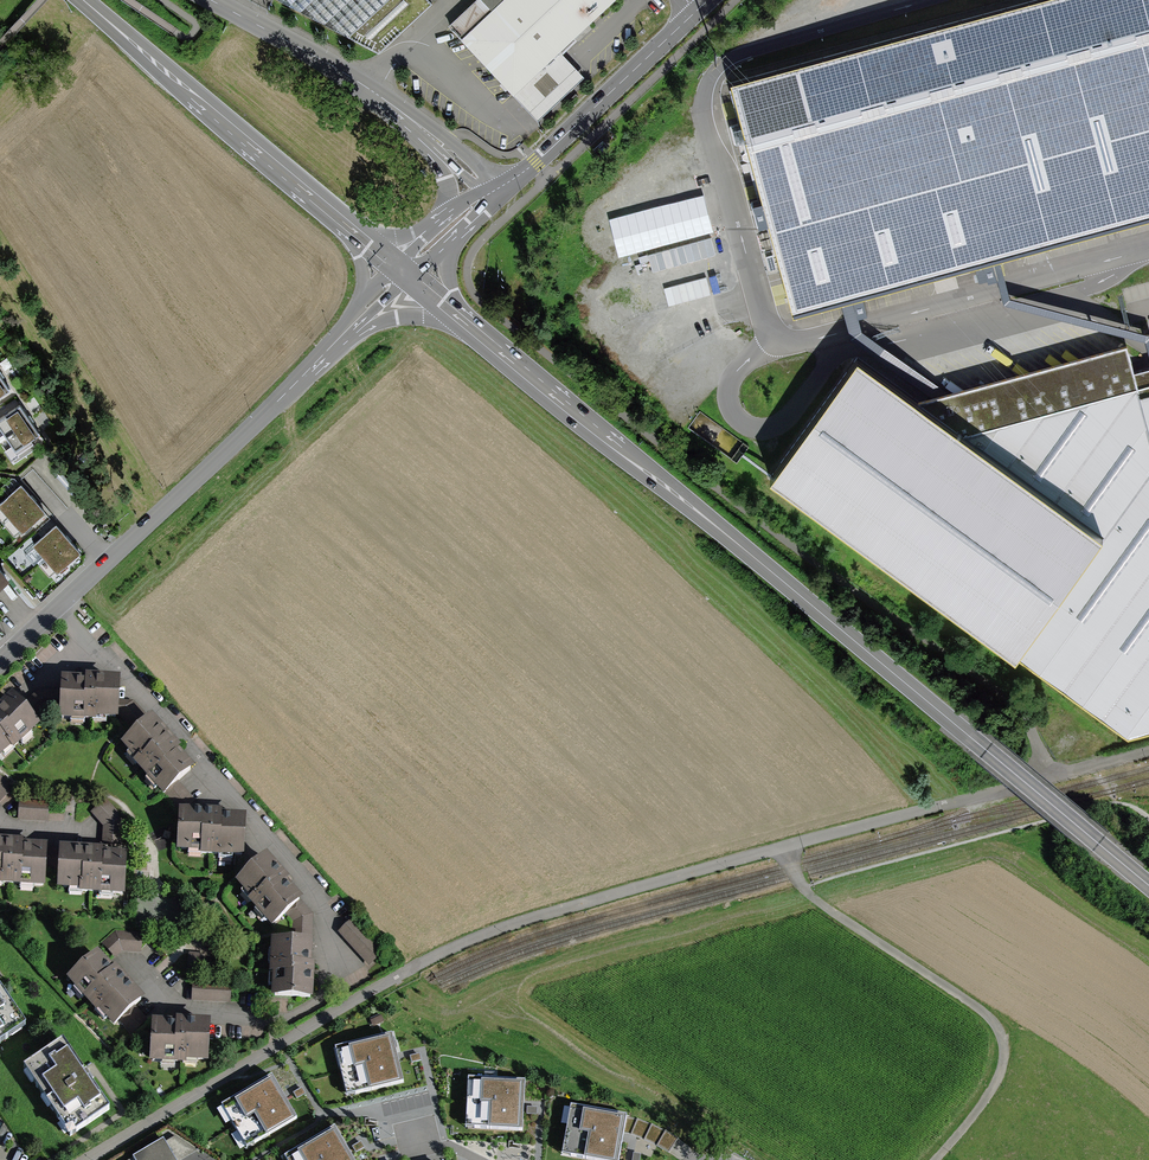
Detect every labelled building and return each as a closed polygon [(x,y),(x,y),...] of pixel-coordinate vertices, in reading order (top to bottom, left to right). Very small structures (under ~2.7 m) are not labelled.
[(380,48),(430,0),(293,0),(380,48)] [(509,0),(473,0),(479,6),(449,33),(461,45),(509,0)] [(461,45),(523,111),(536,124),(583,80),(570,67),(557,53),(614,0),(613,0),(509,0),(461,45)] [(795,312),(849,297),(998,256),(1148,215),(1148,0),(1011,0),(943,19),(730,77),(795,312)] [(1126,340),(923,396),(858,347),(767,468),(1126,737),(1148,731),(1148,364),(1134,368),(1126,340)] [(10,387),(0,373),(0,394),(10,387)] [(6,435),(31,418),(20,403),(0,417),(0,425),(6,435)] [(6,435),(16,448),(40,431),(31,418),(6,435)] [(10,516),(34,496),(21,481),(0,500),(0,505),(10,516)] [(10,516),(22,530),(46,509),(34,496),(10,516)] [(33,543),(46,556),(69,536),(56,522),(33,543)] [(46,556),(59,570),(80,549),(69,536),(46,556)] [(0,563),(0,582),(9,573),(0,563)] [(85,678),(61,677),(59,719),(96,721),(97,718),(119,719),(122,677),(85,675),(85,678)] [(10,747),(13,750),(41,725),(12,692),(0,702),(0,756),(10,747)] [(180,746),(152,715),(123,741),(139,759),(136,762),(163,792),(192,766),(177,749),(180,746)] [(13,789),(0,775),(0,801),(13,789)] [(47,800),(18,798),(17,820),(46,821),(47,800)] [(106,800),(92,813),(99,825),(98,841),(120,843),(121,819),(106,800)] [(248,813),(179,809),(177,848),(202,850),(201,854),(245,857),(248,813)] [(0,838),(0,885),(45,887),(47,843),(25,842),(25,839),(0,838)] [(103,850),(60,848),(58,886),(80,888),(80,891),(123,894),(125,854),(103,853),(103,850)] [(265,854),(237,879),(251,896),(248,899),(272,927),(304,899),(265,854)] [(354,921),(341,933),(372,966),(384,954),(354,921)] [(142,955),(143,933),(109,932),(108,954),(142,955)] [(314,940),(271,938),(269,972),(272,972),(270,996),(312,998),(315,963),(312,963),(314,940)] [(141,1001),(97,955),(69,982),(113,1028),(141,1001)] [(230,982),(193,981),(192,1001),(230,1002),(230,982)] [(24,1026),(0,990),(0,1042),(24,1026)] [(132,1034),(142,1025),(134,1016),(124,1025),(132,1034)] [(210,1023),(152,1020),(150,1061),(186,1063),(186,1058),(208,1060),(210,1023)] [(389,1038),(335,1051),(346,1095),(400,1082),(389,1038)] [(61,1041),(21,1068),(70,1139),(76,1134),(109,1112),(83,1073),(61,1041)] [(523,1081),(469,1078),(466,1127),(521,1130),(523,1081)] [(268,1079),(220,1106),(244,1148),(292,1121),(268,1079)] [(626,1116),(571,1106),(562,1154),(592,1159),(617,1159),(623,1132),(626,1116)] [(637,1119),(626,1116),(623,1132),(631,1134),(644,1139),(656,1145),(667,1152),(677,1139),(665,1131),(651,1125),(637,1119)] [(331,1131),(283,1159),(284,1159),(349,1159),(331,1131)] [(165,1143),(176,1159),(181,1159),(196,1151),(175,1136),(165,1143)] [(165,1143),(163,1139),(133,1157),(135,1159),(176,1159),(165,1143)]
